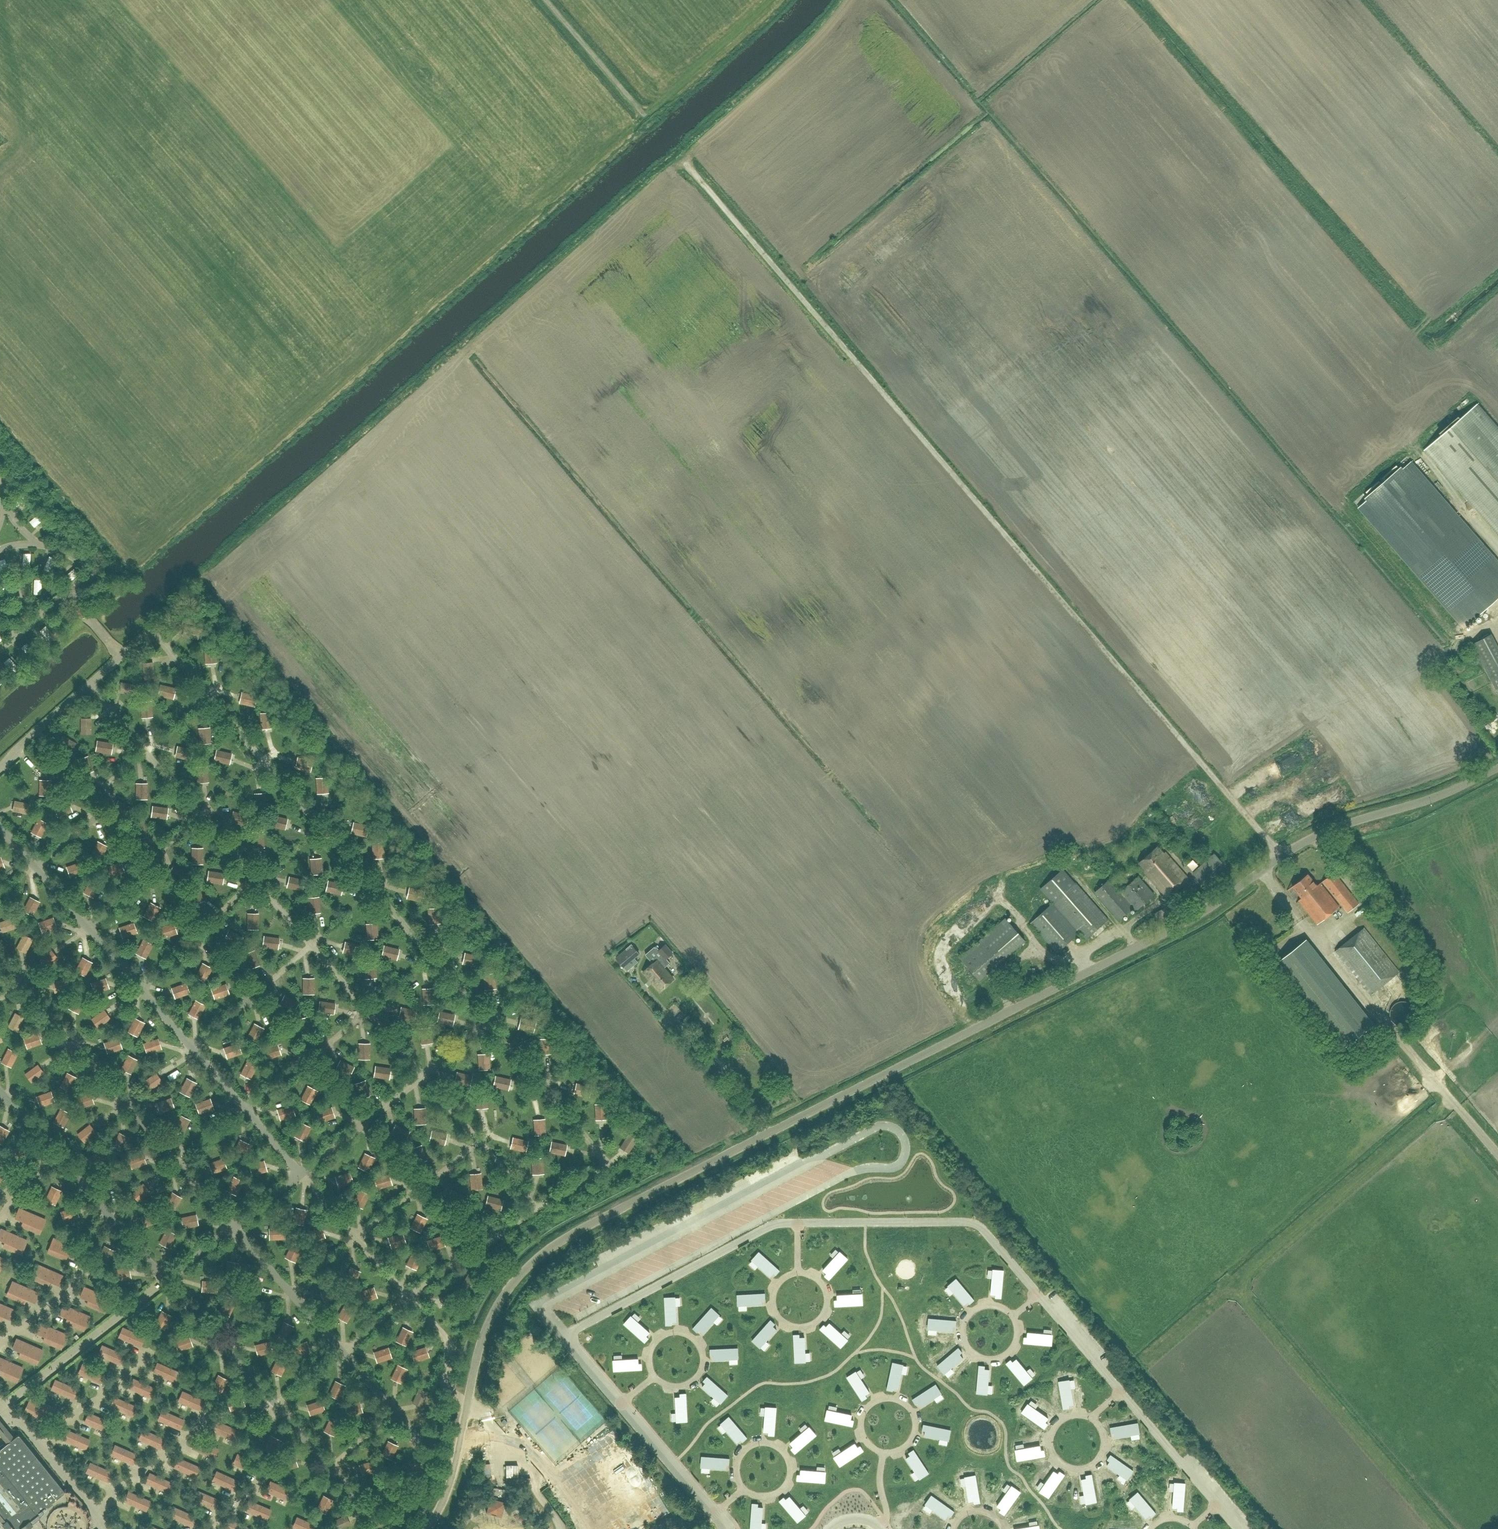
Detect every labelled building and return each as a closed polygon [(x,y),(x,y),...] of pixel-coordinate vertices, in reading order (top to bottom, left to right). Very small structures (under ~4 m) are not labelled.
[(80,366),(73,369),(76,375),(82,372),(80,366)] [(1497,535),(1497,428),(1477,404),(1426,448),(1424,450),(1497,535)] [(1497,598),(1497,562),(1411,462),(1400,471),(1396,465),(1381,478),(1386,483),(1383,486),(1378,481),(1365,492),(1370,497),(1358,508),(1463,628),(1497,598)] [(28,498),(23,492),(12,502),(17,507),(28,498)] [(45,518),(41,513),(30,522),(34,528),(45,518)] [(30,555),(23,554),(22,569),(29,569),(30,555)] [(56,560),(49,557),(43,570),(50,573),(56,560)] [(0,561),(0,570),(2,576),(9,574),(5,560),(0,561)] [(78,575),(73,569),(63,579),(67,584),(78,575)] [(42,580),(35,580),(33,594),(41,595),(42,580)] [(8,585),(2,589),(12,600),(17,595),(8,585)] [(1497,625),(1497,610),(1490,617),(1497,626),(1497,625)] [(48,642),(54,637),(45,626),(39,631),(48,642)] [(185,627),(183,636),(183,637),(198,641),(201,630),(185,627)] [(1490,635),(1472,645),(1496,689),(1497,689),(1497,650),(1490,635)] [(30,657),(36,653),(27,642),(21,646),(30,657)] [(206,664),(209,664),(216,664),(215,647),(204,648),(206,664)] [(14,672),(19,667),(10,656),(4,661),(14,672)] [(154,679),(153,663),(142,664),(143,680),(154,679)] [(121,681),(120,692),(135,694),(137,683),(121,681)] [(173,699),(175,692),(176,689),(160,685),(158,696),(173,699)] [(240,696),(239,700),(239,703),(254,707),(257,696),(241,692),(240,696)] [(141,718),(150,717),(152,717),(151,701),(140,702),(141,718)] [(261,729),(269,729),(272,729),(271,712),(260,713),(261,729)] [(90,717),(79,718),(81,734),(91,733),(90,717)] [(209,727),(201,728),(198,728),(200,744),(210,743),(209,727)] [(61,736),(56,746),(71,753),(76,743),(61,736)] [(110,754),(111,751),(113,743),(97,740),(95,750),(110,754)] [(177,746),(175,754),(175,757),(190,760),(193,750),(177,746)] [(229,764),(230,762),(232,754),(216,750),(213,760),(229,764)] [(83,774),(91,772),(93,771),(88,756),(78,759),(83,774)] [(296,761),(295,765),(294,768),(310,771),(312,761),(297,757),(296,761)] [(197,783),(200,783),(208,782),(207,766),(196,767),(197,783)] [(317,794),(325,794),(328,794),(327,778),(316,778),(317,794)] [(50,780),(48,780),(39,780),(39,796),(50,796),(50,780)] [(146,782),(139,782),(136,782),(136,798),(146,798),(146,782)] [(265,792),(258,792),(254,793),(256,809),(267,808),(265,792)] [(14,800),(12,809),(12,811),(28,814),(30,804),(14,800)] [(119,800),(118,801),(115,807),(114,809),(128,817),(133,807),(119,800)] [(73,812),(72,810),(69,802),(54,807),(58,817),(73,812)] [(165,819),(166,816),(168,808),(152,804),(150,815),(165,819)] [(233,811),(232,815),(230,822),(246,825),(249,815),(233,811)] [(285,829),(286,826),(288,819),(272,815),(270,826),(285,829)] [(31,833),(38,836),(41,838),(48,823),(38,819),(31,833)] [(143,821),(132,824),(137,840),(140,839),(146,837),(148,836),(143,821)] [(352,826),(351,830),(350,833),(366,837),(368,826),(353,822),(352,826)] [(253,848),(261,847),(264,847),(263,831),(252,832),(253,848)] [(108,846),(100,842),(98,841),(91,855),(100,860),(108,846)] [(373,859),(380,859),(384,858),(383,842),(372,843),(373,859)] [(1188,879),(1176,865),(1164,852),(1163,853),(1157,846),(1138,862),(1145,870),(1144,871),(1167,897),(1188,879)] [(202,847),(197,847),(191,847),(192,864),(203,863),(202,847)] [(1206,888),(1228,869),(1214,853),(1192,873),(1206,888)] [(321,858),(313,859),(310,859),(311,875),(322,874),(321,858)] [(67,867),(68,870),(70,878),(85,872),(82,862),(67,867)] [(125,873),(122,865),(122,862),(106,868),(110,878),(125,873)] [(169,872),(168,875),(182,882),(187,873),(173,865),(172,867),(169,872)] [(1053,903),(1030,923),(1056,953),(1079,933),(1085,940),(1108,919),(1076,883),(1075,883),(1062,869),(1040,888),(1053,903)] [(221,884),(222,880),(224,873),(208,870),(206,880),(221,884)] [(1348,913),(1359,904),(1334,873),(1323,882),(1348,913)] [(1302,899),(1299,901),(1317,924),(1338,907),(1320,883),(1317,886),(1308,875),(1292,887),(1302,899)] [(289,877),(288,880),(286,887),(302,891),(304,880),(289,877)] [(1135,911),(1154,895),(1138,877),(1120,891),(1110,880),(1094,893),(1118,921),(1133,908),(1135,911)] [(84,893),(87,895),(93,898),(101,884),(91,879),(84,893)] [(341,895),(342,892),(343,885),(328,881),(325,892),(341,895)] [(192,903),(201,900),(203,900),(198,884),(187,888),(192,903)] [(995,888),(998,894),(1004,892),(1001,886),(995,888)] [(408,891),(407,895),(406,898),(422,901),(424,891),(408,887),(408,891)] [(40,901),(32,897),(30,896),(23,911),(32,916),(40,901)] [(309,913),(316,913),(320,913),(319,897),(308,897),(309,913)] [(160,907),(152,902),(150,902),(143,916),(153,921),(160,907)] [(428,925),(431,924),(439,924),(438,908),(427,908),(428,925)] [(257,912),(254,912),(246,912),(247,929),(258,928),(257,912)] [(1,931),(2,933),(17,928),(13,917),(0,922),(0,928),(1,931)] [(57,927),(54,920),(53,917),(38,922),(42,933),(57,927)] [(979,980),(1025,941),(1005,918),(960,958),(979,980)] [(119,928),(120,931),(122,938),(138,933),(134,923),(119,928)] [(178,933),(175,925),(174,923),(159,928),(162,938),(178,933)] [(376,923),(373,923),(366,924),(367,940),(378,939),(376,923)] [(1369,995),(1399,972),(1364,928),(1335,951),(1369,995)] [(225,937),(223,940),(238,947),(242,937),(228,930),(227,932),(225,937)] [(15,948),(23,953),(25,953),(32,939),(23,934),(15,948)] [(277,949),(277,946),(279,938),(263,934),(261,945),(277,949)] [(136,953),(143,957),(146,959),(153,944),(144,939),(136,953)] [(1344,1046),(1373,1024),(1305,939),(1277,961),(1344,1046)] [(344,942),(344,945),(343,948),(342,952),(358,956),(360,945),(344,942)] [(623,968),(640,955),(631,945),(614,958),(623,968)] [(397,960),(398,956),(399,949),(384,946),(381,956),(397,960)] [(660,989),(673,979),(664,968),(669,963),(655,947),(645,955),(652,963),(643,971),(649,979),(651,978),(660,989)] [(248,968),(257,965),(258,964),(253,949),(243,953),(248,968)] [(40,960),(46,968),(57,958),(51,951),(40,960)] [(464,953),(463,956),(462,963),(477,967),(480,956),(464,953)] [(92,962),(89,961),(82,957),(75,971),(85,976),(92,962)] [(365,978),(372,978),(376,977),(374,961),(364,962),(365,978)] [(213,967),(205,963),(203,962),(196,977),(205,981),(213,967)] [(485,989),(488,989),(495,989),(494,973),(483,973),(485,989)] [(312,976),(304,977),(302,977),(303,993),(314,993),(312,976)] [(51,983),(51,984),(54,993),(69,988),(66,978),(51,983)] [(109,988),(107,981),(105,978),(90,983),(94,993),(109,988)] [(171,988),(174,995),(175,998),(190,993),(187,983),(171,988)] [(230,993),(227,985),(226,983),(211,989),(215,999),(230,993)] [(433,988),(429,989),(422,989),(423,1005),(434,1004),(433,988)] [(68,1009),(69,1009),(77,1014),(85,999),(75,994),(68,1009)] [(280,1003),(279,1005),(293,1013),(298,1003),(284,996),(283,997),(280,1003)] [(189,1014),(196,1018),(198,1019),(206,1005),(196,1000),(189,1014)] [(332,1014),(333,1011),(335,1003),(319,1000),(317,1010),(332,1014)] [(400,1007),(400,1010),(398,1017),(413,1021),(416,1010),(400,1007)] [(110,1018),(104,1010),(91,1019),(97,1027),(110,1018)] [(453,1025),(454,1018),(455,1015),(439,1011),(437,1022),(453,1025)] [(24,1017),(22,1016),(14,1012),(7,1026),(17,1031),(24,1017)] [(304,1033),(313,1030),(314,1029),(309,1014),(299,1017),(304,1033)] [(144,1022),(141,1021),(134,1017),(127,1032),(137,1036),(144,1022)] [(520,1018),(518,1025),(517,1029),(533,1032),(535,1022),(520,1018)] [(265,1027),(257,1023),(255,1022),(248,1037),(257,1042),(265,1027)] [(421,1044),(429,1043),(432,1043),(430,1027),(419,1028),(421,1044)] [(41,1043),(40,1040),(38,1033),(23,1038),(26,1048),(41,1043)] [(103,1043),(106,1051),(106,1053),(122,1048),(118,1038),(103,1043)] [(161,1048),(161,1047),(158,1038),(142,1044),(146,1054),(161,1048)] [(540,1055),(547,1054),(551,1054),(550,1038),(539,1039),(540,1055)] [(368,1042),(366,1042),(357,1042),(359,1058),(369,1058),(368,1042)] [(238,1044),(223,1049),(224,1052),(226,1056),(226,1059),(242,1054),(238,1044)] [(277,1045),(262,1050),(266,1060),(281,1055),(280,1052),(278,1047),(277,1045)] [(2,1064),(9,1068),(16,1053),(7,1048),(0,1061),(0,1063),(2,1064)] [(488,1053),(485,1053),(477,1054),(478,1070),(489,1069),(488,1053)] [(120,1069),(128,1073),(130,1074),(137,1060),(128,1055),(120,1069)] [(241,1074),(244,1075),(251,1079),(258,1064),(248,1059),(241,1074)] [(336,1068),(335,1070),(350,1077),(354,1067),(340,1060),(339,1062),(336,1068)] [(25,1074),(31,1082),(43,1073),(37,1065),(25,1074)] [(388,1079),(390,1072),(391,1068),(375,1065),(373,1075),(388,1079)] [(456,1072),(454,1080),(453,1083),(469,1086),(471,1076),(456,1072)] [(76,1077),(74,1076),(67,1073),(60,1087),(69,1092),(76,1077)] [(149,1090),(161,1081),(156,1073),(143,1082),(149,1090)] [(508,1090),(509,1087),(511,1079),(495,1076),(493,1086),(508,1090)] [(196,1082),(189,1079),(187,1078),(179,1092),(189,1097),(196,1082)] [(359,1098),(368,1095),(370,1095),(365,1080),(354,1083),(359,1098)] [(575,1087),(574,1090),(573,1094),(589,1097),(591,1087),(575,1083),(575,1087)] [(307,1085),(300,1100),(310,1105),(317,1090),(315,1089),(310,1087),(307,1085)] [(476,1109),(480,1108),(487,1108),(486,1092),(475,1093),(476,1109)] [(36,1098),(38,1105),(39,1108),(54,1103),(51,1093),(36,1098)] [(93,1102),(91,1096),(90,1094),(75,1099),(78,1109),(94,1104),(93,1102)] [(155,1103),(158,1111),(159,1113),(174,1108),(171,1098),(155,1103)] [(214,1109),(211,1101),(210,1098),(195,1104),(198,1114),(214,1109)] [(276,1108),(279,1116),(280,1119),(295,1113),(291,1103),(276,1108)] [(596,1120),(603,1119),(607,1119),(605,1103),(595,1104),(596,1120)] [(424,1107),(421,1108),(413,1108),(415,1124),(425,1123),(424,1107)] [(332,1108),(317,1112),(319,1123),(335,1118),(334,1115),(333,1110),(332,1108)] [(52,1123),(58,1126),(62,1128),(69,1114),(59,1109),(52,1123)] [(173,1129),(181,1133),(182,1134),(190,1120),(180,1115),(173,1129)] [(544,1118),(537,1119),(533,1119),(535,1135),(545,1134),(544,1118)] [(294,1135),(301,1139),(304,1140),(311,1126),(302,1121),(294,1135)] [(95,1132),(90,1125),(89,1124),(77,1134),(84,1142),(96,1132),(95,1132)] [(395,1124),(394,1126),(390,1133),(404,1141),(409,1131),(395,1124)] [(6,1128),(0,1125),(0,1143),(2,1144),(9,1130),(6,1128)] [(445,1145),(446,1137),(447,1134),(431,1131),(429,1141),(445,1145)] [(617,1146),(623,1150),(626,1151),(634,1137),(625,1132),(617,1146)] [(129,1138),(121,1134),(119,1133),(112,1147),(121,1152),(129,1138)] [(512,1137),(510,1144),(510,1148),(525,1151),(528,1141),(512,1137)] [(249,1143),(247,1142),(240,1139),(233,1153),(242,1158),(249,1143)] [(564,1155),(566,1148),(567,1145),(551,1141),(549,1152),(564,1155)] [(26,1156),(25,1153),(22,1145),(7,1151),(10,1161),(26,1156)] [(415,1163),(417,1163),(426,1160),(421,1145),(410,1148),(415,1163)] [(104,1150),(88,1155),(90,1159),(91,1164),(92,1166),(107,1161),(104,1150)] [(364,1153),(357,1167),(367,1172),(374,1157),(371,1156),(367,1154),(364,1153)] [(146,1164),(143,1156),(142,1154),(127,1159),(131,1169),(146,1164)] [(532,1174),(541,1173),(543,1173),(542,1157),(531,1158),(532,1174)] [(208,1163),(209,1165),(212,1174),(227,1168),(223,1158),(208,1163)] [(267,1171),(266,1168),(264,1161),(248,1165),(251,1176),(267,1171)] [(105,1183),(112,1187),(114,1188),(122,1174),(112,1169),(105,1183)] [(349,1171),(334,1176),(335,1179),(336,1185),(337,1187),(352,1182),(349,1171)] [(388,1173),(373,1178),(376,1188),(392,1183),(391,1181),(389,1175),(388,1173)] [(480,1173),(478,1173),(470,1174),(471,1190),(482,1189),(480,1173)] [(9,1178),(0,1174),(0,1185),(5,1187),(9,1178)] [(226,1191),(234,1195),(236,1196),(243,1181),(233,1176),(226,1191)] [(138,1201),(150,1191),(143,1184),(132,1194),(138,1201)] [(52,1186),(44,1200),(54,1205),(61,1191),(59,1189),(54,1187),(52,1186)] [(353,1203),(361,1206),(363,1207),(370,1193),(360,1188),(353,1203)] [(451,1189),(447,1197),(446,1199),(460,1206),(465,1197),(451,1189)] [(172,1191),(164,1205),(173,1211),(181,1197),(179,1195),(174,1192),(172,1191)] [(501,1210),(501,1207),(503,1199),(487,1196),(485,1206),(501,1210)] [(75,1206),(60,1212),(64,1222),(79,1217),(78,1214),(77,1210),(75,1206)] [(306,1209),(299,1208),(296,1207),(292,1223),(303,1225),(306,1209)] [(41,1229),(45,1220),(19,1209),(15,1218),(41,1229)] [(466,1214),(472,1229),(482,1225),(477,1210),(466,1214)] [(156,1211),(141,1216),(142,1219),(144,1224),(144,1226),(160,1221),(156,1211)] [(416,1213),(409,1227),(419,1232),(426,1218),(424,1217),(419,1214),(416,1213)] [(196,1214),(181,1217),(183,1228),(199,1225),(198,1223),(197,1218),(196,1214)] [(325,1237),(323,1230),(322,1227),(306,1232),(310,1243),(325,1237)] [(269,1228),(269,1231),(269,1239),(285,1238),(285,1228),(269,1228)] [(167,1229),(159,1243),(162,1245),(166,1247),(169,1248),(176,1234),(167,1229)] [(27,1241),(1,1230),(0,1232),(0,1240),(23,1250),(27,1241)] [(388,1236),(390,1244),(391,1247),(406,1241),(403,1231),(388,1236)] [(441,1235),(426,1240),(429,1250),(444,1245),(441,1236),(441,1235)] [(76,1259),(79,1250),(54,1239),(50,1248),(76,1259)] [(284,1258),(293,1262),(294,1262),(301,1248),(292,1243),(284,1258)] [(115,1250),(113,1249),(105,1245),(98,1260),(108,1265),(115,1250)] [(413,1251),(406,1266),(409,1267),(414,1269),(416,1270),(422,1255),(413,1251)] [(759,1252),(753,1259),(760,1266),(759,1267),(770,1276),(773,1272),(776,1275),(780,1270),(759,1252)] [(847,1259),(840,1253),(834,1260),(832,1259),(823,1270),(827,1273),(825,1276),(829,1280),(847,1259)] [(239,1265),(236,1264),(228,1262),(224,1278),(235,1280),(239,1265)] [(58,1285),(62,1276),(36,1265),(32,1274),(58,1285)] [(360,1271),(353,1268),(351,1266),(343,1281),(353,1285),(360,1271)] [(128,1267),(113,1270),(115,1281),(131,1278),(130,1275),(129,1271),(128,1267)] [(1004,1271),(994,1270),(994,1280),(992,1280),(991,1294),(996,1295),(996,1298),(1002,1298),(1004,1271)] [(479,1277),(472,1274),(469,1272),(462,1287),(472,1292),(479,1277)] [(956,1279),(949,1285),(956,1293),(955,1294),(964,1305),(968,1302),(970,1304),(974,1300),(956,1279)] [(201,1288),(201,1291),(217,1291),(218,1281),(202,1280),(202,1282),(201,1288)] [(34,1302),(38,1293),(12,1282),(9,1291),(34,1302)] [(257,1293),(257,1291),(255,1285),(254,1282),(239,1287),(242,1298),(257,1293)] [(106,1307),(110,1298),(84,1287),(80,1296),(106,1307)] [(320,1292),(323,1300),(323,1302),(338,1297),(335,1287),(320,1292)] [(377,1297),(375,1290),(374,1287),(359,1292),(362,1302),(377,1297)] [(439,1298),(443,1307),(443,1308),(458,1303),(455,1292),(439,1298)] [(738,1295),(738,1304),(748,1303),(748,1305),(763,1304),(762,1299),(765,1299),(765,1293),(738,1295)] [(862,1305),(862,1295),(852,1296),(852,1294),(837,1295),(838,1300),(835,1300),(835,1306),(862,1305)] [(226,1297),(219,1311),(222,1312),(227,1315),(229,1316),(236,1301),(226,1297)] [(676,1308),(674,1308),(674,1298),(664,1298),(666,1326),(672,1325),(671,1322),(676,1322),(676,1308)] [(15,1310),(0,1304),(0,1314),(11,1319),(15,1310)] [(337,1318),(344,1322),(346,1323),(354,1309),(345,1304),(337,1318)] [(86,1325),(89,1316),(64,1305),(60,1314),(86,1325)] [(712,1322),(711,1321),(718,1314),(711,1307),(693,1328),(694,1329),(697,1332),(699,1329),(703,1333),(712,1322)] [(171,1315),(165,1312),(162,1310),(155,1325),(164,1330),(171,1315)] [(639,1323),(638,1324),(630,1317),(624,1324),(645,1343),(648,1338),(646,1336),(650,1332),(639,1323)] [(929,1318),(928,1328),(939,1329),(938,1330),(953,1331),(953,1326),(956,1326),(957,1321),(929,1318)] [(752,1340),(759,1346),(766,1339),(767,1340),(777,1329),(773,1326),(775,1324),(771,1320),(752,1340)] [(293,1326),(291,1325),(283,1322),(276,1336),(285,1341),(293,1326)] [(840,1347),(846,1340),(839,1333),(840,1332),(829,1323),(826,1327),(824,1325),(820,1329),(840,1347)] [(63,1344),(67,1335),(41,1324),(37,1332),(63,1344)] [(413,1331),(411,1331),(403,1327),(396,1341),(406,1346),(413,1331)] [(119,1337),(140,1346),(144,1338),(123,1328),(119,1337)] [(1051,1345),(1052,1336),(1042,1335),(1042,1334),(1028,1332),(1028,1338),(1025,1337),(1024,1343),(1051,1345)] [(795,1362),(804,1362),(804,1351),(805,1351),(805,1337),(800,1337),(799,1334),(793,1335),(795,1362)] [(194,1346),(191,1339),(190,1336),(175,1341),(178,1351),(194,1346)] [(39,1359),(42,1351),(16,1339),(13,1348),(39,1359)] [(270,1341),(254,1345),(255,1349),(257,1353),(257,1356),(273,1351),(270,1341)] [(309,1352),(307,1345),(306,1342),(291,1347),(294,1357),(309,1352)] [(98,1355),(119,1364),(123,1356),(102,1346),(98,1355)] [(373,1353),(376,1361),(377,1363),(392,1358),(389,1347),(373,1353)] [(429,1357),(428,1354),(426,1347),(411,1352),(414,1362),(429,1357)] [(728,1359),(728,1358),(738,1358),(738,1348),(710,1349),(710,1351),(710,1355),(713,1355),(713,1360),(728,1359)] [(937,1365),(943,1372),(951,1366),(952,1367),(963,1358),(960,1354),(962,1353),(959,1348),(937,1365)] [(278,1356),(271,1370),(273,1371),(278,1374),(280,1375),(288,1361),(278,1356)] [(624,1359),(624,1361),(613,1361),(614,1371),(641,1369),(641,1363),(638,1363),(638,1358),(624,1359)] [(22,1369),(0,1359),(0,1369),(19,1377),(22,1369)] [(1024,1385),(1031,1379),(1025,1371),(1026,1370),(1017,1359),(1013,1362),(1011,1360),(1006,1364),(1024,1385)] [(901,1375),(900,1374),(902,1364),(893,1362),(887,1389),(893,1390),(893,1387),(898,1388),(901,1375)] [(154,1372),(175,1381),(179,1372),(157,1363),(154,1372)] [(391,1379),(393,1380),(400,1383),(407,1369),(398,1364),(391,1379)] [(79,1373),(100,1382),(104,1374),(82,1365),(79,1373)] [(977,1393),(986,1394),(987,1383),(989,1383),(990,1369),(985,1369),(985,1366),(979,1365),(977,1393)] [(862,1380),(860,1380),(855,1372),(847,1377),(862,1400),(867,1397),(865,1394),(869,1391),(862,1380)] [(228,1380),(225,1379),(218,1375),(211,1390),(221,1394),(228,1380)] [(713,1396),(714,1395),(721,1402),(728,1394),(707,1376),(703,1381),(705,1383),(702,1387),(713,1396)] [(130,1388),(151,1397),(155,1389),(134,1380),(130,1388)] [(345,1385),(343,1384),(335,1380),(328,1395),(338,1400),(345,1385)] [(1071,1390),(1070,1390),(1068,1380),(1059,1382),(1063,1409),(1069,1408),(1069,1405),(1074,1404),(1071,1390)] [(51,1389),(73,1399),(76,1390),(55,1381),(51,1389)] [(933,1399),(932,1398),(941,1393),(936,1385),(912,1399),(916,1404),(918,1403),(921,1407),(933,1399)] [(410,1403),(420,1407),(427,1392),(417,1388),(410,1403)] [(179,1401),(200,1410),(204,1402),(182,1393),(179,1401)] [(676,1411),(677,1411),(678,1421),(687,1421),(686,1393),(680,1393),(680,1397),(675,1397),(676,1411)] [(245,1406),(244,1404),(242,1396),(227,1401),(230,1411),(245,1406)] [(31,1398),(27,1407),(45,1414),(42,1421),(48,1423),(54,1408),(52,1407),(49,1406),(31,1398)] [(111,1407),(132,1416),(136,1407),(114,1398),(111,1407)] [(322,1400),(307,1404),(308,1408),(309,1412),(310,1415),(325,1410),(322,1400)] [(362,1411),(359,1403),(359,1401),(343,1406),(347,1416),(362,1411)] [(1037,1409),(1036,1411),(1027,1405),(1022,1412),(1044,1428),(1048,1423),(1045,1422),(1048,1418),(1037,1409)] [(776,1408),(767,1407),(766,1418),(764,1417),(763,1432),(769,1432),(768,1435),(774,1435),(776,1408)] [(158,1420),(180,1429),(183,1421),(162,1411),(158,1420)] [(837,1412),(837,1413),(827,1411),(825,1421),(852,1426),(853,1420),(850,1420),(851,1415),(837,1412)] [(85,1423),(106,1432),(110,1423),(88,1414),(85,1423)] [(331,1416),(324,1430),(326,1431),(331,1434),(334,1435),(341,1421),(331,1416)] [(729,1417),(722,1423),(729,1431),(728,1432),(737,1443),(741,1440),(743,1442),(747,1439),(729,1417)] [(7,1443),(11,1440),(14,1438),(7,1429),(0,1420),(0,1435),(7,1443)] [(214,1431),(235,1440),(239,1431),(218,1422),(214,1431)] [(1129,1435),(1129,1434),(1139,1432),(1137,1423),(1110,1427),(1111,1433),(1114,1433),(1115,1438),(1129,1435)] [(938,1438),(939,1437),(949,1439),(950,1430),(923,1424),(922,1430),(925,1431),(924,1435),(938,1438)] [(816,1435),(810,1428),(802,1435),(801,1434),(790,1443),(794,1447),(791,1449),(795,1453),(816,1435)] [(139,1440),(160,1449),(164,1440),(143,1431),(139,1440)] [(64,1440),(85,1449),(89,1441),(67,1432),(64,1440)] [(56,1480),(55,1479),(55,1480),(47,1469),(46,1468),(37,1458),(37,1457),(19,1435),(18,1434),(18,1435),(14,1438),(11,1441),(7,1443),(0,1449),(0,1513),(3,1516),(5,1518),(4,1519),(4,1520),(5,1520),(8,1521),(13,1517),(21,1527),(22,1526),(30,1520),(37,1514),(38,1514),(46,1507),(47,1506),(55,1500),(56,1499),(64,1492),(65,1492),(65,1491),(64,1491),(56,1480)] [(281,1439),(274,1435),(271,1434),(264,1449),(274,1453),(281,1439)] [(193,1449),(214,1458),(218,1449),(197,1440),(193,1449)] [(398,1445),(390,1441),(388,1441),(381,1455),(391,1460),(398,1445)] [(843,1451),(844,1453),(835,1458),(841,1466),(864,1451),(860,1446),(858,1448),(855,1443),(843,1451)] [(1027,1448),(1027,1449),(1017,1451),(1018,1460),(1045,1456),(1044,1450),(1041,1450),(1041,1445),(1027,1448)] [(111,1455),(133,1464),(136,1455),(115,1446),(111,1455)] [(914,1470),(915,1469),(921,1478),(929,1473),(914,1450),(909,1453),(910,1455),(906,1458),(914,1470)] [(234,1464),(255,1473),(259,1464),(238,1455),(234,1464)] [(298,1465),(296,1458),(295,1455),(279,1459),(282,1470),(298,1465)] [(1119,1473),(1120,1472),(1128,1478),(1133,1470),(1111,1455),(1108,1459),(1110,1461),(1107,1465),(1119,1473)] [(702,1457),(701,1466),(711,1467),(711,1468),(725,1469),(725,1464),(729,1465),(729,1459),(702,1457)] [(174,1467),(196,1476),(199,1468),(178,1459),(174,1467)] [(374,1460),(359,1465),(360,1468),(362,1473),(362,1475),(378,1470),(374,1460)] [(399,1477),(415,1471),(411,1461),(396,1466),(399,1477)] [(628,1461),(619,1464),(620,1469),(629,1466),(628,1461)] [(86,1473),(107,1482),(111,1473),(90,1464),(86,1473)] [(633,1468),(625,1475),(629,1480),(637,1474),(633,1468)] [(824,1483),(825,1473),(815,1473),(815,1471),(801,1470),(801,1475),(798,1475),(797,1481),(824,1483)] [(566,1474),(567,1480),(579,1477),(577,1471),(566,1474)] [(1045,1483),(1047,1484),(1041,1492),(1049,1498),(1064,1475),(1059,1472),(1058,1474),(1054,1471),(1045,1483)] [(213,1481),(235,1490),(238,1481),(217,1472),(213,1481)] [(146,1483),(167,1492),(171,1483),(150,1474),(146,1483)] [(1084,1493),(1086,1493),(1087,1503),(1097,1502),(1092,1474),(1086,1476),(1086,1479),(1081,1479),(1084,1493)] [(976,1475),(966,1476),(968,1486),(967,1487),(969,1501),(974,1500),(975,1503),(980,1502),(976,1475)] [(374,1491),(380,1495),(383,1497),(392,1483),(383,1478),(374,1491)] [(596,1480),(587,1485),(593,1496),(602,1491),(596,1480)] [(267,1492),(288,1501),(292,1492),(271,1483),(267,1492)] [(1185,1483),(1176,1483),(1175,1493),(1174,1493),(1173,1507),(1178,1507),(1177,1510),(1183,1511),(1185,1483)] [(1020,1492),(1013,1487),(1007,1495),(1005,1494),(997,1506),(1001,1509),(1000,1511),(1005,1515),(1020,1492)] [(494,1488),(493,1496),(504,1497),(505,1490),(494,1488)] [(193,1500),(214,1509),(218,1500),(196,1491),(193,1500)] [(125,1502),(146,1511),(150,1502),(128,1493),(125,1502)] [(1138,1493),(1131,1499),(1138,1507),(1137,1508),(1146,1518),(1150,1515),(1152,1517),(1156,1513),(1138,1493)] [(334,1499),(331,1498),(324,1495),(317,1509),(327,1514),(334,1499)] [(932,1495),(926,1503),(935,1509),(934,1510),(945,1519),(948,1514),(951,1516),(954,1511),(932,1495)] [(797,1522),(804,1516),(798,1508),(799,1507),(790,1496),(786,1500),(784,1497),(779,1501),(797,1522)] [(506,1502),(491,1498),(487,1513),(501,1517),(506,1502)] [(245,1510),(267,1519),(270,1511),(249,1501),(245,1510)] [(760,1522),(762,1522),(763,1508),(758,1507),(758,1504),(752,1504),(750,1528),(760,1528),(760,1522)] [(605,1513),(609,1516),(616,1509),(612,1506),(605,1513)] [(171,1517),(192,1526),(196,1518),(174,1508),(171,1517)] [(642,1513),(645,1518),(653,1513),(650,1508),(642,1513)] [(663,1522),(674,1514),(671,1509),(660,1518),(663,1522)] [(349,1522),(346,1515),(331,1522),(335,1528),(342,1528),(351,1525),(349,1522)] [(296,1528),(316,1528),(317,1527),(296,1518),(292,1527),(296,1528)] [(229,1520),(225,1528),(249,1528),(229,1520)]
